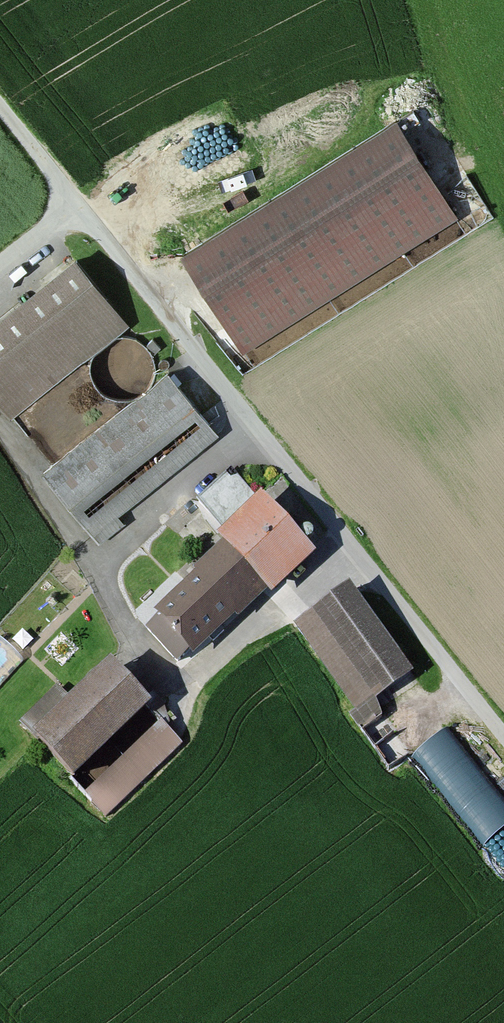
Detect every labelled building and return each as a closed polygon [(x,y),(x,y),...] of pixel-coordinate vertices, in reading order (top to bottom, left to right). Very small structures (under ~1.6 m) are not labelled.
[(271,200),(186,252),(244,346),(454,216),(395,123),(271,200)] [(76,260),(0,320),(0,398),(13,414),(95,351),(109,340),(127,325),(76,260)] [(125,337),(109,340),(95,351),(88,369),(90,382),(102,396),(112,402),(130,405),(152,387),(155,374),(153,364),(153,356),(145,347),(138,342),(125,337)] [(154,340),(145,347),(153,356),(161,350),(154,340)] [(218,434),(168,373),(152,387),(130,405),(45,472),(100,540),(123,521),(118,515),(218,434)] [(307,552),(263,503),(221,541),(227,547),(152,615),(156,619),(146,629),(176,662),(189,651),(193,655),(307,552)] [(352,590),(298,627),(340,687),(358,711),(350,716),(389,771),(404,758),(409,755),(375,701),(413,676),(355,594),(352,590)] [(151,709),(113,667),(59,716),(45,701),(21,723),(38,742),(73,780),(151,709)] [(161,722),(86,795),(106,816),(181,743),(178,739),(161,722)] [(412,759),(482,847),(503,829),(503,797),(450,729),(412,759)]
